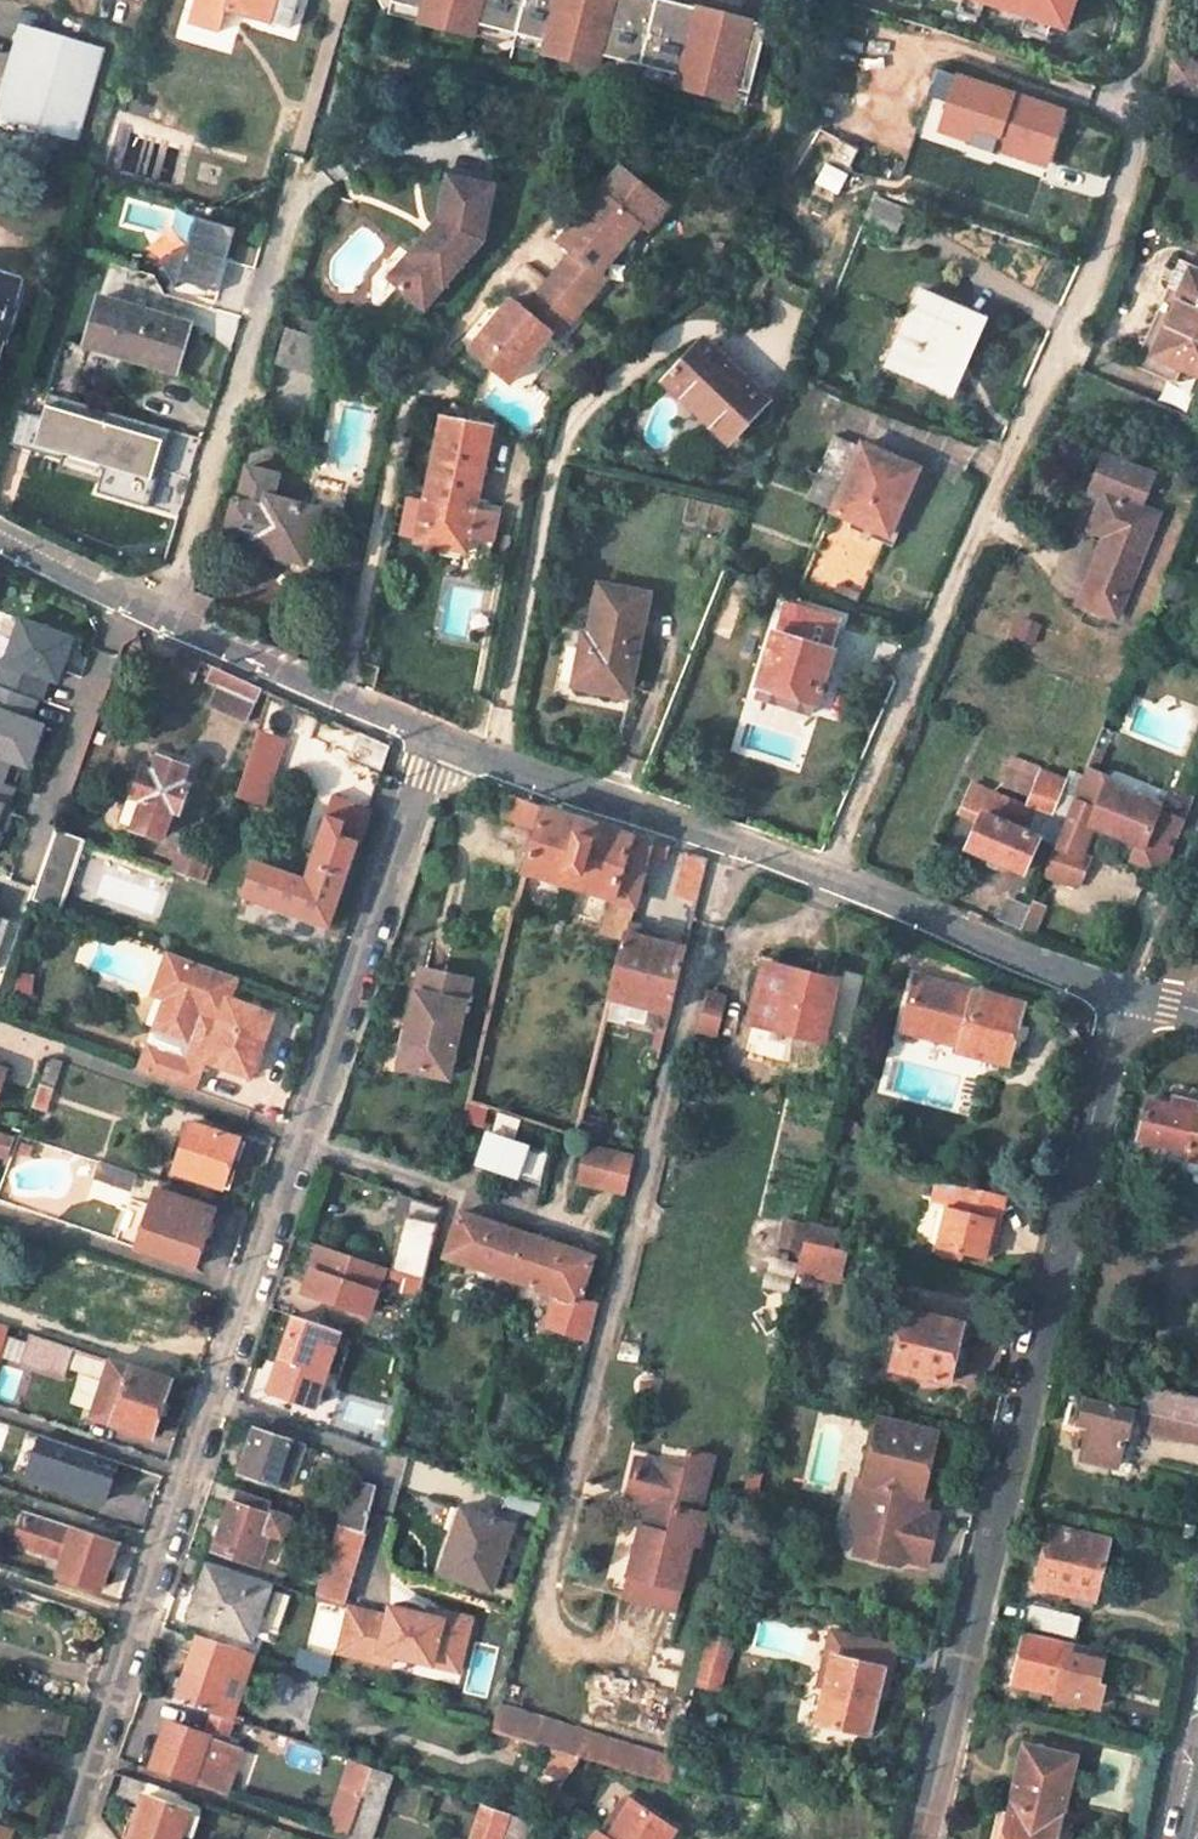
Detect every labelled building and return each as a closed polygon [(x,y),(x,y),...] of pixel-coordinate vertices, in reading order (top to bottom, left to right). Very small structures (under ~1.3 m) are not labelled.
[(190,23),(220,32),(226,9),(289,28),(297,0),(196,0),(190,23)] [(384,10),(387,0),(378,0),(384,10)] [(384,10),(446,27),(449,14),(397,0),(387,0),(384,10)] [(449,14),(446,27),(469,32),(472,21),(572,47),(569,58),(593,65),(596,52),(676,74),(673,86),(708,95),(711,84),(745,92),(763,25),(736,18),(727,52),(686,41),(689,31),(699,33),(705,9),(669,0),(597,0),(596,7),(606,9),(604,19),(563,9),(565,0),(397,0),(449,14)] [(563,9),(604,19),(606,9),(596,7),(597,0),(565,0),(563,9)] [(1062,22),(1069,0),(996,0),(1062,22)] [(736,18),(705,9),(699,33),(689,31),(686,41),(727,52),(736,18)] [(472,21),(469,32),(569,58),(572,47),(472,21)] [(23,29),(0,106),(0,120),(75,143),(101,52),(23,29)] [(596,52),(593,65),(673,86),(676,74),(596,52)] [(1173,57),(1168,88),(1197,92),(1197,61),(1173,57)] [(1031,211),(1066,108),(939,65),(904,169),(1031,211)] [(711,84),(708,95),(741,104),(745,92),(711,84)] [(601,193),(640,227),(642,225),(649,231),(669,205),(623,167),(601,193)] [(419,255),(398,276),(423,300),(472,251),(475,234),(485,235),(495,181),(449,173),(441,218),(451,219),(439,236),(430,228),(411,247),(419,255)] [(574,252),(551,280),(584,309),(608,280),(601,274),(640,227),(601,193),(561,241),(574,252)] [(874,198),(866,219),(898,232),(906,210),(874,198)] [(212,290),(228,226),(189,216),(182,244),(154,260),(168,285),(176,280),(212,290)] [(411,247),(390,268),(398,276),(419,255),(411,247)] [(4,343),(23,278),(0,271),(0,358),(4,343)] [(558,340),(584,309),(551,280),(524,312),(511,302),(472,349),(511,382),(551,334),(558,340)] [(954,389),(989,315),(926,288),(892,362),(954,389)] [(1181,288),(1151,353),(1197,373),(1197,295),(1181,288)] [(175,370),(188,324),(97,298),(83,343),(175,370)] [(302,316),(298,329),(316,334),(319,321),(302,316)] [(322,374),(332,340),(287,327),(277,361),(322,374)] [(83,343),(64,338),(50,393),(68,398),(83,343)] [(673,373),(666,380),(727,435),(762,396),(702,340),(677,367),(674,365),(670,370),(673,373)] [(419,371),(408,361),(400,371),(411,381),(419,371)] [(68,398),(50,393),(48,392),(40,416),(21,410),(11,443),(60,458),(61,453),(104,465),(96,491),(146,506),(154,480),(149,478),(164,427),(68,398)] [(394,535),(468,551),(471,534),(497,539),(502,513),(477,507),(494,427),(442,415),(425,496),(403,492),(394,535)] [(917,466),(860,441),(832,509),(888,531),(917,466)] [(1115,616),(1158,513),(1141,506),(1154,474),(1106,455),(1093,489),(1106,494),(1093,526),(1109,534),(1081,601),(1115,616)] [(234,499),(227,526),(257,535),(253,547),(321,567),(327,542),(309,537),(317,512),(270,498),(277,475),(248,467),(239,501),(234,499)] [(591,634),(583,633),(574,686),(629,695),(649,594),(601,585),(591,634)] [(777,629),(756,691),(814,711),(837,649),(834,648),(844,620),(789,603),(781,630),(777,629)] [(6,784),(14,787),(23,764),(47,773),(62,733),(48,728),(55,706),(61,708),(73,675),(81,678),(93,644),(22,619),(6,662),(1,660),(0,664),(0,802),(6,784)] [(246,721),(261,687),(178,647),(168,671),(193,682),(198,670),(209,674),(207,679),(219,685),(210,705),(246,721)] [(235,796),(265,806),(288,738),(259,728),(235,796)] [(380,768),(390,746),(359,732),(350,755),(380,768)] [(1109,742),(1101,739),(1088,769),(1097,773),(1102,761),(1109,742)] [(661,773),(667,757),(650,752),(644,768),(661,773)] [(159,754),(152,772),(142,768),(132,794),(127,792),(116,822),(158,837),(169,808),(177,811),(186,784),(181,782),(187,765),(159,754)] [(1097,773),(1088,769),(1068,818),(1059,841),(1058,843),(1084,853),(1094,826),(1109,787),(1113,778),(1097,773)] [(1048,810),(1056,788),(1032,778),(1023,800),(1033,804),(1048,810)] [(1024,870),(1039,837),(1022,830),(1031,809),(972,783),(964,803),(981,811),(967,843),(1024,870)] [(1109,787),(1094,826),(1140,844),(1133,860),(1147,865),(1146,867),(1165,875),(1187,819),(1160,809),(1161,807),(1109,787)] [(304,878),(254,860),(246,883),(237,880),(233,892),(329,926),(371,805),(334,792),(304,878)] [(513,792),(505,815),(540,829),(546,805),(513,792)] [(1048,810),(1033,804),(1031,809),(1022,830),(1039,837),(1040,834),(1059,841),(1068,818),(1048,810)] [(653,839),(546,805),(540,829),(530,871),(636,903),(653,839)] [(36,898),(68,905),(83,836),(51,829),(36,898)] [(1084,853),(1058,843),(1047,872),(1079,885),(1091,856),(1084,853)] [(207,858),(181,848),(173,870),(207,883),(214,862),(207,859),(207,858)] [(709,857),(688,850),(677,894),(698,901),(709,857)] [(1049,905),(1035,899),(1031,911),(1023,930),(1036,935),(1049,905)] [(1003,921),(1023,930),(1031,911),(1011,902),(1003,921)] [(11,920),(0,916),(0,951),(11,920)] [(625,931),(609,994),(611,994),(672,1007),(687,945),(625,931)] [(270,1015),(225,1000),(234,974),(176,953),(164,985),(173,988),(143,1069),(196,1089),(206,1062),(249,1077),(270,1015)] [(824,1039),(838,980),(765,965),(752,1022),(824,1039)] [(447,1077),(470,979),(426,968),(421,990),(416,989),(398,1064),(447,1077)] [(1025,997),(975,983),(973,988),(914,972),(900,1021),(959,1037),(957,1045),(1006,1059),(1012,1039),(1020,1042),(1027,1020),(1019,1017),(1025,997)] [(725,1000),(706,995),(698,1028),(716,1032),(725,1000)] [(64,1057),(49,1051),(41,1075),(55,1081),(64,1057)] [(41,1075),(32,1101),(46,1107),(55,1081),(41,1075)] [(1166,1169),(1186,1173),(1189,1158),(1197,1159),(1197,1098),(1178,1094),(1176,1102),(1152,1096),(1143,1137),(1170,1143),(1166,1169)] [(473,1095),(469,1114),(492,1119),(497,1102),(473,1095)] [(222,1185),(239,1137),(191,1120),(173,1167),(222,1185)] [(534,1147),(492,1135),(482,1166),(524,1179),(534,1147)] [(629,1184),(637,1149),(590,1137),(581,1172),(629,1184)] [(554,1153),(534,1147),(524,1179),(544,1185),(554,1153)] [(1189,1158),(1186,1173),(1197,1176),(1197,1159),(1189,1158)] [(1000,1215),(1006,1193),(961,1182),(956,1201),(946,1199),(934,1245),(982,1256),(993,1214),(1000,1215)] [(195,1264),(213,1208),(155,1189),(146,1217),(136,1245),(195,1264)] [(411,1275),(429,1281),(446,1211),(416,1201),(399,1272),(411,1275)] [(136,1245),(146,1217),(135,1214),(126,1241),(136,1245)] [(515,1282),(529,1238),(460,1214),(444,1257),(515,1282)] [(993,1214),(982,1256),(990,1258),(1000,1215),(993,1214)] [(848,1250),(833,1247),(837,1229),(785,1217),(778,1246),(800,1251),(795,1273),(840,1284),(848,1250)] [(529,1237),(529,1238),(515,1282),(556,1296),(576,1303),(590,1258),(529,1237)] [(369,1313),(383,1267),(316,1244),(302,1293),(369,1313)] [(411,1275),(406,1294),(424,1299),(429,1281),(411,1275)] [(556,1296),(545,1328),(589,1342),(597,1308),(576,1303),(556,1296)] [(950,1379),(955,1361),(964,1364),(970,1342),(960,1338),(965,1320),(906,1307),(891,1366),(950,1379)] [(342,1332),(294,1316),(282,1357),(310,1367),(317,1343),(336,1349),(342,1332)] [(9,1324),(0,1321),(0,1352),(9,1324)] [(64,1374),(74,1346),(31,1331),(28,1340),(21,1359),(64,1374)] [(21,1359),(28,1340),(10,1334),(3,1354),(21,1359)] [(153,1434),(172,1379),(112,1359),(93,1415),(153,1434)] [(1188,1419),(1197,1421),(1197,1397),(1150,1385),(1144,1408),(1149,1410),(1188,1419)] [(397,1409),(400,1396),(388,1393),(385,1406),(397,1409)] [(1093,1423),(1085,1456),(1118,1464),(1126,1432),(1129,1432),(1136,1407),(1089,1395),(1083,1421),(1093,1423)] [(1188,1419),(1149,1410),(1145,1428),(1183,1437),(1188,1419)] [(880,1416),(864,1479),(858,1478),(848,1516),(860,1533),(873,1536),(868,1556),(899,1563),(907,1557),(928,1563),(940,1512),(919,1507),(938,1429),(880,1416)] [(286,1485),(301,1442),(254,1427),(239,1470),(286,1485)] [(685,1448),(681,1467),(683,1467),(682,1473),(704,1478),(710,1453),(685,1448)] [(613,1551),(634,1555),(625,1593),(676,1605),(691,1538),(699,1540),(705,1511),(698,1509),(704,1478),(682,1473),(683,1467),(681,1467),(634,1456),(613,1551)] [(120,1524),(137,1476),(98,1463),(91,1479),(78,1475),(74,1488),(87,1493),(81,1511),(120,1524)] [(761,1501),(766,1480),(768,1469),(751,1466),(744,1497),(761,1501)] [(368,1530),(379,1486),(358,1480),(351,1514),(347,1513),(345,1522),(368,1530)] [(235,1488),(231,1501),(271,1514),(274,1508),(276,1501),(235,1488)] [(287,1539),(295,1515),(274,1508),(271,1514),(231,1501),(215,1549),(256,1561),(266,1532),(287,1539)] [(75,1524),(26,1508),(20,1524),(26,1526),(29,1535),(27,1543),(65,1555),(75,1524)] [(458,1531),(446,1576),(496,1591),(516,1525),(463,1508),(456,1531),(458,1531)] [(368,1530),(345,1522),(343,1528),(345,1529),(326,1602),(349,1609),(350,1602),(368,1530)] [(26,1526),(20,1524),(16,1539),(27,1543),(29,1535),(26,1526)] [(115,1538),(75,1524),(65,1555),(59,1571),(100,1584),(115,1538)] [(1111,1539),(1053,1524),(1039,1583),(1098,1597),(1111,1539)] [(873,1536),(860,1533),(854,1552),(868,1556),(873,1536)] [(269,1587),(207,1566),(189,1620),(250,1640),(269,1587)] [(462,1660),(474,1616),(446,1609),(445,1616),(430,1612),(396,1603),(393,1614),(350,1602),(349,1609),(340,1646),(393,1661),(395,1651),(434,1661),(436,1653),(462,1660)] [(1077,1636),(1083,1615),(1034,1604),(1029,1625),(1077,1636)] [(445,1616),(446,1609),(432,1605),(430,1612),(445,1616)] [(1063,1693),(1075,1642),(1028,1631),(1015,1682),(1063,1693)] [(233,1718),(256,1650),(199,1633),(177,1699),(215,1712),(233,1718)] [(714,1634),(701,1681),(720,1686),(733,1638),(714,1634)] [(338,1654),(307,1644),(301,1664),(333,1674),(338,1654)] [(833,1650),(816,1719),(867,1732),(884,1663),(833,1650)] [(460,1668),(462,1660),(436,1653),(434,1661),(460,1668)] [(492,1735),(672,1781),(680,1753),(499,1706),(492,1735)] [(153,1767),(193,1781),(211,1786),(230,1793),(244,1748),(225,1742),(233,1718),(215,1712),(208,1734),(169,1721),(153,1767)] [(1076,1754),(1026,1742),(1014,1794),(1064,1806),(1076,1754)] [(353,1829),(374,1764),(353,1757),(330,1825),(352,1833),(353,1829)] [(689,1783),(693,1762),(680,1759),(675,1780),(689,1783)] [(396,1772),(374,1764),(353,1829),(373,1836),(396,1772)] [(149,1784),(124,1775),(117,1796),(142,1805),(149,1784)] [(640,1838),(669,1838),(671,1836),(667,1834),(670,1829),(674,1831),(685,1815),(635,1781),(625,1797),(631,1801),(627,1807),(617,1800),(606,1816),(640,1838)] [(142,1805),(131,1838),(180,1838),(182,1832),(190,1809),(182,1805),(184,1796),(149,1784),(142,1805)] [(1060,1823),(1064,1806),(1014,1794),(1007,1822),(997,1820),(993,1838),(1056,1838),(1060,1823)] [(190,1809),(182,1832),(195,1836),(206,1803),(184,1796),(182,1805),(190,1809)] [(484,1801),(472,1838),(526,1838),(539,1819),(484,1801)] [(591,1838),(640,1838),(606,1816),(591,1838)] [(1056,1838),(1072,1838),(1075,1827),(1060,1823),(1056,1838)] [(14,1828),(0,1824),(0,1838),(10,1838),(14,1828)]
